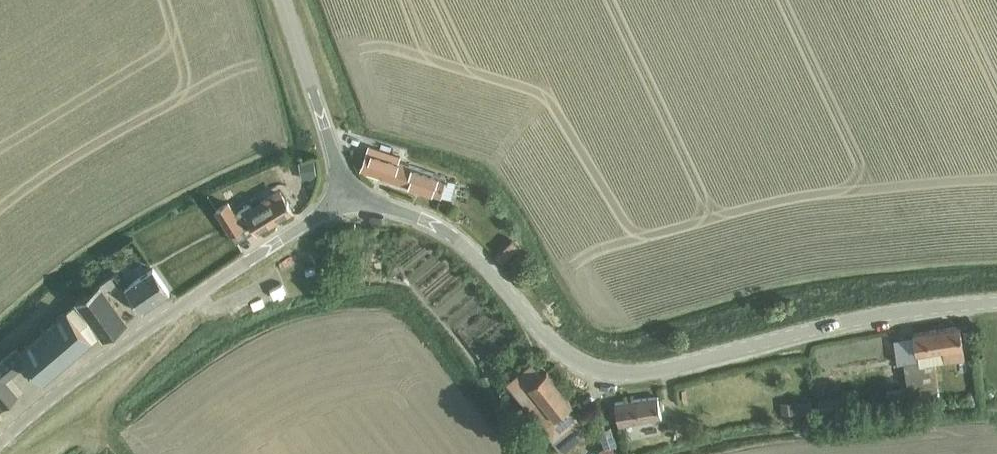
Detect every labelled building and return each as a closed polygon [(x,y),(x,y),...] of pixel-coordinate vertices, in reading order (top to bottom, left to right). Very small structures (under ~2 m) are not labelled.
[(367,145),(359,169),(393,181),(441,197),(441,196),(450,199),(456,183),(446,180),(447,178),(400,162),(401,157),(367,145)] [(316,177),(314,159),(303,160),(304,178),(316,177)] [(278,193),(262,203),(264,207),(255,213),(251,205),(235,214),(228,201),(214,209),(229,234),(253,219),(259,229),(291,209),(283,196),(281,197),(278,193)] [(128,285),(123,288),(141,313),(170,293),(152,268),(128,285)] [(77,301),(87,316),(100,334),(103,339),(127,322),(109,296),(119,289),(112,279),(102,286),(101,284),(77,301)] [(87,316),(78,324),(68,312),(19,353),(16,349),(0,362),(0,409),(3,407),(18,396),(5,379),(27,362),(43,382),(100,334),(87,316)] [(907,388),(887,392),(889,405),(940,396),(937,383),(934,362),(964,357),(958,325),(911,333),(915,353),(917,352),(918,360),(903,362),(907,388)] [(533,417),(540,426),(550,440),(576,421),(567,408),(572,404),(547,371),(541,375),(533,364),(513,378),(522,390),(530,385),(546,407),(533,417)] [(618,424),(661,416),(656,395),(614,402),(618,424)] [(819,414),(839,410),(837,396),(816,400),(819,414)] [(809,400),(799,401),(800,413),(810,412),(809,400)] [(794,403),(780,404),(781,416),(795,415),(794,403)] [(600,450),(601,453),(614,453),(611,446),(600,450)]
